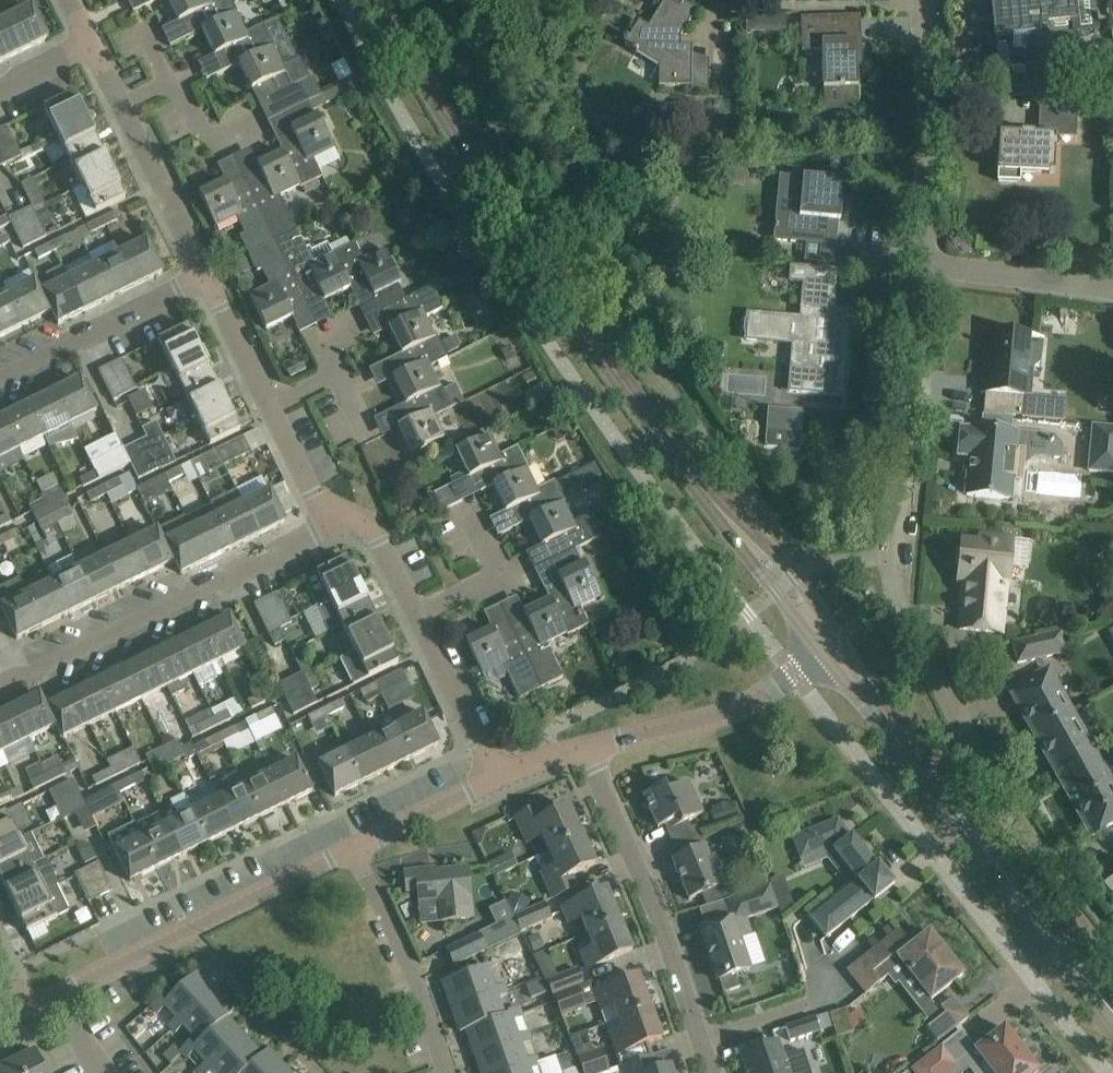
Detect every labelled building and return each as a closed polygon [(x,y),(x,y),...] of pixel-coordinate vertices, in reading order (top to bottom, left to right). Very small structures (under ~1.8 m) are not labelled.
[(153,2),(133,11),(134,12),(159,0),(153,0),(153,2)] [(203,30),(236,13),(238,13),(234,4),(232,0),(168,0),(179,22),(183,20),(190,35),(170,45),(170,46),(203,30)] [(691,91),(709,91),(709,80),(705,77),(692,77),(692,45),(681,45),(681,36),(697,10),(685,2),(686,0),(664,0),(665,1),(648,28),(639,23),(624,47),(659,68),(659,88),(691,88),(691,91)] [(991,0),(995,41),(1011,39),(1013,65),(1051,61),(1049,48),(1048,35),(1047,25),(1075,22),(1072,0),(994,0),(991,0)] [(32,6),(6,19),(22,52),(48,39),(32,6)] [(207,80),(240,64),(272,48),(275,47),(264,25),(246,33),(236,13),(203,30),(216,56),(219,54),(227,69),(207,79),(207,80)] [(786,17),(751,18),(751,32),(786,31),(786,17)] [(838,89),(839,110),(859,110),(857,42),(842,42),(841,17),(801,18),(802,40),(802,51),(822,50),(823,89),(838,89)] [(6,19),(0,22),(0,63),(22,52),(6,19)] [(268,122),(285,114),(309,102),(302,87),(313,81),(302,58),(282,68),(272,48),(240,64),(252,90),(256,88),(264,104),(277,98),(285,113),(268,121),(268,122)] [(1103,59),(1105,84),(1112,84),(1112,58),(1103,59)] [(339,87),(322,96),(327,105),(344,97),(339,87)] [(1087,90),(1086,100),(1112,101),(1112,91),(1087,90)] [(44,108),(58,136),(88,121),(75,93),(44,108)] [(276,137),(283,153),(284,154),(286,154),(301,186),(302,189),(324,178),(315,159),(336,149),(320,117),(317,118),(309,102),(285,114),(293,129),(292,129),(293,133),(278,140),(277,136),(276,137)] [(1079,105),(1061,105),(1039,104),(1038,135),(999,134),(998,165),(997,165),(997,171),(999,171),(998,181),(1019,182),(1020,172),(1055,174),(1056,137),(1077,138),(1079,105)] [(58,136),(70,161),(100,146),(88,121),(58,136)] [(7,126),(0,130),(0,142),(10,162),(21,157),(22,157),(20,153),(7,126)] [(0,142),(0,167),(10,162),(0,142)] [(70,161),(83,187),(113,172),(100,146),(70,161)] [(30,148),(20,153),(22,157),(21,157),(22,158),(33,153),(30,148)] [(259,169),(244,177),(276,241),(298,231),(281,196),(301,186),(286,154),(284,154),(283,153),(258,166),(259,169)] [(240,237),(249,255),(276,241),(244,177),(234,156),(233,157),(243,177),(228,184),(227,181),(200,194),(216,227),(236,217),(245,234),(240,237)] [(113,172),(83,187),(95,213),(126,198),(113,172)] [(837,246),(841,202),(851,203),(853,183),(831,181),(779,176),(774,241),(806,244),(804,261),(823,263),(845,265),(847,247),(837,246)] [(32,208),(21,213),(35,242),(47,237),(43,229),(50,225),(48,221),(52,219),(46,207),(44,208),(42,205),(33,209),(32,208)] [(119,210),(104,218),(107,225),(123,218),(119,210)] [(21,213),(9,219),(11,223),(23,248),(35,242),(21,213)] [(0,219),(0,229),(11,223),(9,219),(7,215),(0,219)] [(91,234),(107,225),(104,218),(77,231),(82,241),(92,236),(91,234)] [(350,288),(336,258),(335,258),(315,267),(307,249),(298,231),(276,241),(285,260),(307,305),(323,298),(324,301),(350,288)] [(0,237),(0,248),(11,242),(7,234),(0,237)] [(56,251),(71,243),(67,236),(52,243),(56,251)] [(147,241),(121,253),(137,286),(163,273),(147,241)] [(292,313),(307,305),(285,260),(276,241),(249,255),(257,272),(262,270),(271,287),(250,297),(266,330),(293,316),(292,313)] [(43,257),(56,251),(52,243),(36,251),(40,259),(43,257)] [(366,319),(366,320),(406,300),(399,285),(401,284),(385,251),(365,261),(356,244),(333,255),(335,258),(336,258),(350,288),(358,304),(359,304),(357,300),(372,293),(381,312),(366,319)] [(121,253),(96,266),(111,298),(137,286),(121,253)] [(96,266),(70,279),(86,311),(111,298),(96,266)] [(790,266),(789,283),(837,286),(838,270),(790,266)] [(35,279),(8,293),(24,326),(52,312),(54,311),(44,292),(42,293),(35,279)] [(70,279),(44,292),(54,311),(52,312),(58,325),(86,311),(70,279)] [(389,328),(402,353),(403,355),(436,339),(435,337),(425,317),(443,308),(432,287),(406,300),(366,320),(385,311),(393,326),(389,328)] [(0,297),(0,338),(24,326),(8,293),(0,297)] [(799,318),(750,314),(748,339),(806,344),(804,364),(791,363),(789,390),(843,395),(847,347),(836,346),(837,333),(848,334),(850,313),(800,308),(799,318)] [(159,341),(172,367),(202,352),(189,326),(159,341)] [(1034,369),(1041,363),(1042,353),(1036,346),(1028,345),(1029,336),(987,332),(986,333),(994,334),(990,376),(983,375),(981,393),(1023,396),(1024,397),(1026,368),(1034,369)] [(406,403),(407,403),(407,405),(411,403),(439,388),(439,386),(431,368),(448,358),(437,335),(435,337),(436,339),(403,355),(402,353),(370,369),(370,370),(390,360),(397,376),(394,377),(406,403)] [(462,347),(456,335),(442,342),(448,354),(462,347)] [(516,357),(510,345),(502,349),(507,361),(516,357)] [(172,367),(185,393),(215,378),(202,352),(172,367)] [(137,389),(122,359),(110,365),(125,395),(137,389)] [(303,364),(288,372),(291,377),(306,369),(303,364)] [(125,395),(110,365),(99,371),(113,401),(125,395)] [(185,393),(197,419),(228,404),(215,378),(185,393)] [(81,379),(56,391),(61,403),(72,424),(97,412),(81,379)] [(526,381),(516,386),(521,396),(530,392),(526,381)] [(407,405),(407,403),(374,419),(374,420),(395,410),(402,425),(398,427),(412,454),(445,438),(435,418),(453,409),(442,385),(439,386),(439,388),(411,403),(407,405)] [(144,390),(127,399),(136,417),(153,409),(144,390)] [(61,403),(56,391),(30,404),(46,437),(45,438),(50,448),(79,440),(72,424),(61,403)] [(450,395),(454,405),(466,400),(462,391),(450,395)] [(1022,417),(1021,418),(1063,422),(1066,401),(1031,397),(1024,397),(1023,396),(1022,417)] [(30,404),(5,417),(21,450),(45,438),(46,437),(30,404)] [(228,404),(197,419),(210,446),(241,431),(228,404)] [(550,408),(541,413),(546,423),(555,417),(550,408)] [(797,448),(800,413),(770,411),(768,437),(774,446),(797,448)] [(0,419),(0,460),(21,450),(5,417),(0,419)] [(567,423),(552,431),(557,443),(572,435),(567,423)] [(1112,475),(1112,427),(1092,425),(1088,472),(1112,475)] [(1050,445),(1051,436),(973,429),(973,430),(961,429),(959,455),(971,456),(967,495),(1010,499),(1012,480),(1019,481),(1021,466),(1032,456),(1059,459),(1061,446),(1050,445)] [(111,464),(96,471),(101,479),(131,464),(123,449),(116,435),(101,442),(111,464)] [(482,492),(494,486),(527,469),(527,471),(530,470),(518,447),(500,456),(490,435),(457,451),(470,478),(474,476),(482,492)] [(244,437),(218,450),(226,466),(252,453),(244,437)] [(150,473),(162,468),(147,438),(135,443),(150,473)] [(138,479),(150,473),(135,443),(123,449),(131,464),(138,479)] [(218,450),(191,464),(199,479),(226,466),(218,450)] [(601,474),(595,463),(582,469),(589,483),(602,476),(601,474)] [(199,479),(191,464),(166,476),(169,484),(171,483),(177,495),(190,488),(184,477),(186,476),(190,484),(199,479)] [(531,520),(531,521),(532,521),(532,519),(563,504),(564,505),(566,504),(556,481),(537,490),(527,471),(527,469),(494,486),(507,512),(510,510),(518,525),(497,535),(498,536),(531,520)] [(96,471),(79,480),(83,488),(101,479),(96,471)] [(104,486),(112,503),(138,490),(130,474),(104,486)] [(154,491),(169,484),(166,476),(150,484),(154,491)] [(59,484),(42,493),(45,498),(44,498),(47,505),(49,504),(54,516),(71,507),(59,484)] [(462,502),(454,484),(435,493),(443,511),(462,502)] [(112,503),(104,486),(88,494),(92,502),(108,494),(112,503)] [(237,490),(211,503),(212,505),(234,548),(260,536),(244,503),(237,490)] [(270,490),(244,503),(260,536),(286,523),(270,490)] [(30,505),(39,523),(54,516),(49,504),(47,505),(44,498),(30,505)] [(603,535),(592,512),(572,522),(564,505),(563,504),(532,519),(532,521),(531,521),(543,546),(547,544),(554,559),(572,550),(603,535)] [(207,561),(234,548),(212,505),(186,518),(207,561)] [(78,526),(73,517),(75,516),(71,507),(54,516),(58,524),(59,524),(63,533),(78,526)] [(9,513),(0,518),(0,528),(13,522),(9,513)] [(58,524),(54,516),(39,523),(43,532),(58,524)] [(157,529),(156,530),(175,562),(179,570),(181,574),(207,561),(186,518),(186,517),(172,523),(158,531),(157,529)] [(3,545),(20,537),(16,529),(0,537),(0,538),(3,545)] [(175,562),(156,530),(132,542),(148,575),(175,562)] [(963,543),(959,583),(970,584),(968,610),(962,610),(960,629),(981,632),(1002,634),(1007,580),(1009,580),(1010,567),(1027,568),(1030,542),(1013,541),(1013,539),(990,538),(989,545),(984,545),(963,543)] [(132,542),(106,555),(122,588),(148,575),(132,542)] [(542,585),(550,601),(551,600),(567,634),(566,634),(566,635),(585,625),(577,607),(597,597),(581,564),(579,565),(572,550),(554,559),(534,569),(535,570),(552,561),(559,576),(558,577),(560,580),(545,588),(543,584),(542,585)] [(106,555),(80,568),(96,601),(122,588),(106,555)] [(96,601),(80,568),(74,556),(48,569),(54,580),(70,614),(96,601)] [(304,579),(317,605),(360,584),(347,558),(304,579)] [(0,589),(0,605),(17,639),(43,627),(27,593),(20,579),(0,589)] [(54,580),(27,593),(43,627),(70,614),(54,580)] [(317,605),(330,631),(373,610),(360,584),(317,605)] [(294,623),(279,592),(267,598),(282,628),(294,623)] [(267,598),(255,604),(270,634),(282,628),(267,598)] [(566,677),(549,643),(566,635),(566,634),(567,634),(551,600),(550,601),(524,613),(526,617),(511,624),(501,604),(542,688),(566,677)] [(542,688),(501,604),(500,605),(510,625),(495,632),(493,629),(466,642),(489,687),(511,676),(521,698),(542,688)] [(343,626),(355,650),(385,636),(373,610),(330,631),(330,632),(343,626)] [(230,616),(204,629),(219,660),(245,647),(230,616)] [(204,629),(178,642),(193,673),(200,686),(225,673),(219,660),(204,629)] [(1067,652),(1062,632),(1013,643),(1018,663),(1067,652)] [(385,636),(355,650),(355,651),(341,658),(354,685),(399,663),(385,636)] [(1006,645),(1006,637),(990,636),(990,639),(989,648),(1006,645)] [(193,673),(178,642),(152,654),(173,697),(184,692),(178,680),(193,673)] [(981,652),(972,654),(974,660),(982,659),(981,652)] [(173,697),(152,654),(126,667),(142,698),(167,686),(173,697)] [(307,657),(297,662),(302,673),(303,672),(305,675),(314,670),(307,657)] [(126,667),(100,680),(115,711),(142,698),(126,667)] [(302,673),(290,678),(305,708),(318,702),(312,690),(321,686),(314,670),(305,675),(303,672),(302,673)] [(376,683),(380,691),(381,695),(408,682),(402,670),(376,683)] [(1010,691),(1034,734),(1071,712),(1047,670),(1010,691)] [(305,708),(290,678),(279,684),(293,714),(305,708)] [(100,680),(73,693),(88,724),(115,711),(100,680)] [(364,699),(380,691),(376,683),(360,691),(364,699)] [(73,693),(46,707),(56,727),(58,726),(63,737),(88,724),(73,693)] [(249,701),(253,708),(268,701),(264,693),(249,701)] [(40,694),(14,707),(30,740),(56,727),(46,707),(40,694)] [(236,698),(212,710),(215,717),(228,710),(233,719),(236,717),(244,713),(236,698)] [(328,716),(344,708),(340,700),(324,708),(328,716)] [(0,714),(0,745),(4,752),(30,740),(14,707),(0,714)] [(272,708),(256,716),(259,724),(276,716),(272,708)] [(324,708),(309,716),(313,724),(328,716),(324,708)] [(190,730),(194,738),(219,725),(215,717),(214,718),(210,709),(186,721),(190,730)] [(228,710),(215,717),(219,725),(233,719),(228,710)] [(1034,734),(1054,770),(1092,748),(1071,712),(1034,734)] [(423,713),(397,726),(413,758),(440,745),(423,713)] [(236,726),(219,734),(223,742),(240,734),(236,726)] [(397,726),(371,739),(387,771),(413,758),(397,726)] [(219,734),(194,747),(198,755),(223,742),(219,734)] [(371,739),(345,751),(361,784),(387,771),(371,739)] [(182,747),(178,740),(162,748),(166,755),(182,747)] [(182,748),(182,747),(166,755),(170,764),(184,757),(186,761),(198,755),(194,747),(192,743),(182,748)] [(70,750),(74,759),(72,760),(77,769),(78,768),(84,779),(89,777),(83,765),(78,767),(76,762),(81,760),(75,747),(70,750)] [(114,757),(107,761),(111,768),(110,769),(115,777),(142,764),(134,747),(114,757)] [(146,756),(150,763),(166,755),(162,748),(146,756)] [(1054,770),(1092,836),(1112,824),(1112,786),(1092,748),(1054,770)] [(361,784),(345,751),(319,764),(335,797),(361,784)] [(166,755),(150,763),(154,772),(170,764),(166,755)] [(77,769),(72,760),(63,764),(58,756),(42,764),(51,782),(77,769)] [(296,758),(270,771),(286,805),(313,792),(296,758)] [(35,790),(51,782),(42,764),(40,760),(24,768),(35,790)] [(97,786),(115,777),(110,769),(93,777),(97,786)] [(270,771),(244,784),(260,818),(286,805),(270,771)] [(260,818),(244,784),(238,773),(236,775),(234,774),(233,773),(231,773),(230,774),(229,775),(228,776),(227,777),(227,779),(213,786),(235,830),(260,818)] [(136,785),(132,777),(116,785),(124,802),(125,802),(120,793),(136,785)] [(73,778),(61,784),(75,812),(87,806),(84,801),(73,778)] [(703,815),(697,803),(688,783),(668,792),(665,786),(644,796),(658,828),(669,823),(672,829),(703,815)] [(61,784),(50,789),(63,818),(75,812),(61,784)] [(116,785),(100,793),(108,810),(124,802),(116,785)] [(0,796),(0,806),(25,794),(21,786),(0,796)] [(213,786),(187,799),(192,809),(209,843),(235,830),(213,786)] [(19,838),(17,833),(35,824),(25,804),(0,816),(0,847),(19,838)] [(173,806),(161,811),(162,812),(183,856),(209,843),(192,809),(178,816),(173,806)] [(543,835),(550,851),(582,836),(569,808),(546,819),(540,807),(516,818),(527,843),(543,835)] [(162,812),(136,825),(157,869),(183,856),(162,812)] [(807,914),(827,939),(894,886),(879,866),(877,867),(852,836),(849,838),(836,821),(793,838),(805,868),(828,859),(850,888),(836,898),(833,894),(807,914)] [(130,882),(157,869),(134,822),(107,835),(130,882)] [(750,834),(745,823),(733,827),(738,839),(750,834)] [(488,831),(476,837),(482,849),(485,847),(489,834),(488,831)] [(1,879),(43,858),(32,833),(20,839),(19,838),(0,847),(0,878),(1,879)] [(550,851),(536,858),(544,873),(543,874),(554,898),(577,887),(572,875),(576,873),(595,864),(582,836),(550,851)] [(75,844),(79,853),(80,853),(91,847),(86,842),(79,843),(75,844)] [(689,900),(703,894),(707,904),(731,894),(726,882),(722,884),(716,870),(721,867),(716,855),(710,858),(706,846),(693,852),(673,860),(689,900)] [(91,847),(80,853),(86,864),(97,859),(91,847)] [(519,865),(512,852),(488,863),(494,877),(519,865)] [(1,879),(13,904),(59,882),(47,857),(44,859),(43,858),(1,879)] [(99,862),(88,868),(102,896),(113,890),(99,862)] [(102,896),(88,868),(75,874),(89,902),(102,896)] [(471,896),(470,891),(468,869),(431,873),(431,870),(405,873),(407,892),(418,891),(420,903),(438,901),(441,923),(471,920),(469,896),(471,896)] [(59,882),(13,904),(27,933),(70,912),(57,886),(60,884),(59,882)] [(754,936),(748,919),(779,908),(771,885),(725,902),(731,920),(701,931),(717,981),(720,980),(724,992),(742,986),(737,974),(750,970),(740,940),(754,936)] [(581,918),(588,934),(620,920),(608,890),(563,909),(569,924),(581,918)] [(533,901),(513,892),(508,903),(515,917),(529,910),(533,901)] [(792,894),(778,899),(782,911),(795,901),(792,894)] [(515,917),(522,932),(552,919),(545,903),(529,910),(515,917)] [(479,934),(448,950),(455,964),(486,949),(501,942),(520,933),(512,918),(497,926),(494,927),(479,934)] [(620,920),(588,934),(594,949),(582,955),(588,969),(633,950),(620,920)] [(899,983),(920,1010),(963,975),(930,933),(913,946),(899,930),(847,971),(866,994),(888,976),(896,985),(899,983)] [(443,982),(452,1007),(504,989),(503,986),(494,989),(486,967),(443,982)] [(578,968),(547,980),(553,996),(577,987),(584,984),(578,968)] [(169,1024),(175,1030),(216,992),(198,972),(164,1003),(160,998),(152,1006),(158,1013),(166,1006),(177,1017),(169,1024)] [(651,1007),(640,977),(595,993),(606,1023),(617,1019),(651,1007)] [(548,992),(543,979),(527,985),(532,998),(548,992)] [(585,1007),(577,987),(553,996),(562,1016),(585,1007)] [(461,1032),(467,1030),(519,1012),(518,1008),(508,1012),(509,1014),(504,1016),(498,999),(507,996),(504,989),(452,1007),(461,1032)] [(181,1049),(187,1055),(228,1018),(234,1012),(216,992),(175,1030),(176,1032),(183,1025),(198,1041),(192,1047),(188,1042),(181,1049)] [(954,998),(923,1023),(938,1042),(969,1018),(954,998)] [(662,1038),(651,1007),(617,1019),(606,1023),(617,1055),(662,1038)] [(850,1015),(854,1028),(867,1018),(859,1008),(850,1015)] [(519,1012),(467,1030),(476,1055),(528,1037),(519,1012)] [(786,1027),(791,1041),(820,1032),(815,1017),(786,1027)] [(203,1072),(205,1072),(245,1037),(228,1018),(187,1055),(188,1057),(195,1050),(206,1062),(193,1072),(202,1072),(203,1072)] [(1039,1072),(1005,1028),(975,1051),(992,1072),(1038,1072),(1039,1072)] [(262,1056),(245,1037),(205,1072),(209,1072),(213,1069),(216,1072),(243,1072),(262,1056)] [(482,1072),(504,1072),(537,1061),(535,1057),(526,1061),(521,1046),(530,1043),(528,1037),(476,1055),(482,1072)] [(743,1055),(748,1072),(750,1071),(751,1072),(808,1072),(800,1051),(782,1057),(778,1043),(763,1048),(743,1055)] [(912,1069),(915,1072),(950,1072),(958,1067),(941,1046),(912,1069)] [(15,1061),(15,1062),(20,1072),(46,1072),(34,1049),(26,1053),(27,1056),(15,1061)] [(287,1069),(269,1050),(262,1056),(243,1072),(283,1072),(287,1069)] [(579,1058),(584,1072),(600,1072),(609,1070),(602,1050),(579,1058)] [(560,1072),(564,1072),(575,1069),(570,1056),(556,1061),(560,1072)] [(620,1067),(621,1072),(673,1072),(670,1066),(652,1072),(647,1058),(620,1067)] [(15,1062),(15,1061),(14,1059),(6,1063),(7,1065),(0,1069),(0,1072),(20,1072),(15,1062)] [(504,1072),(530,1072),(530,1071),(539,1068),(537,1061),(504,1072)]
